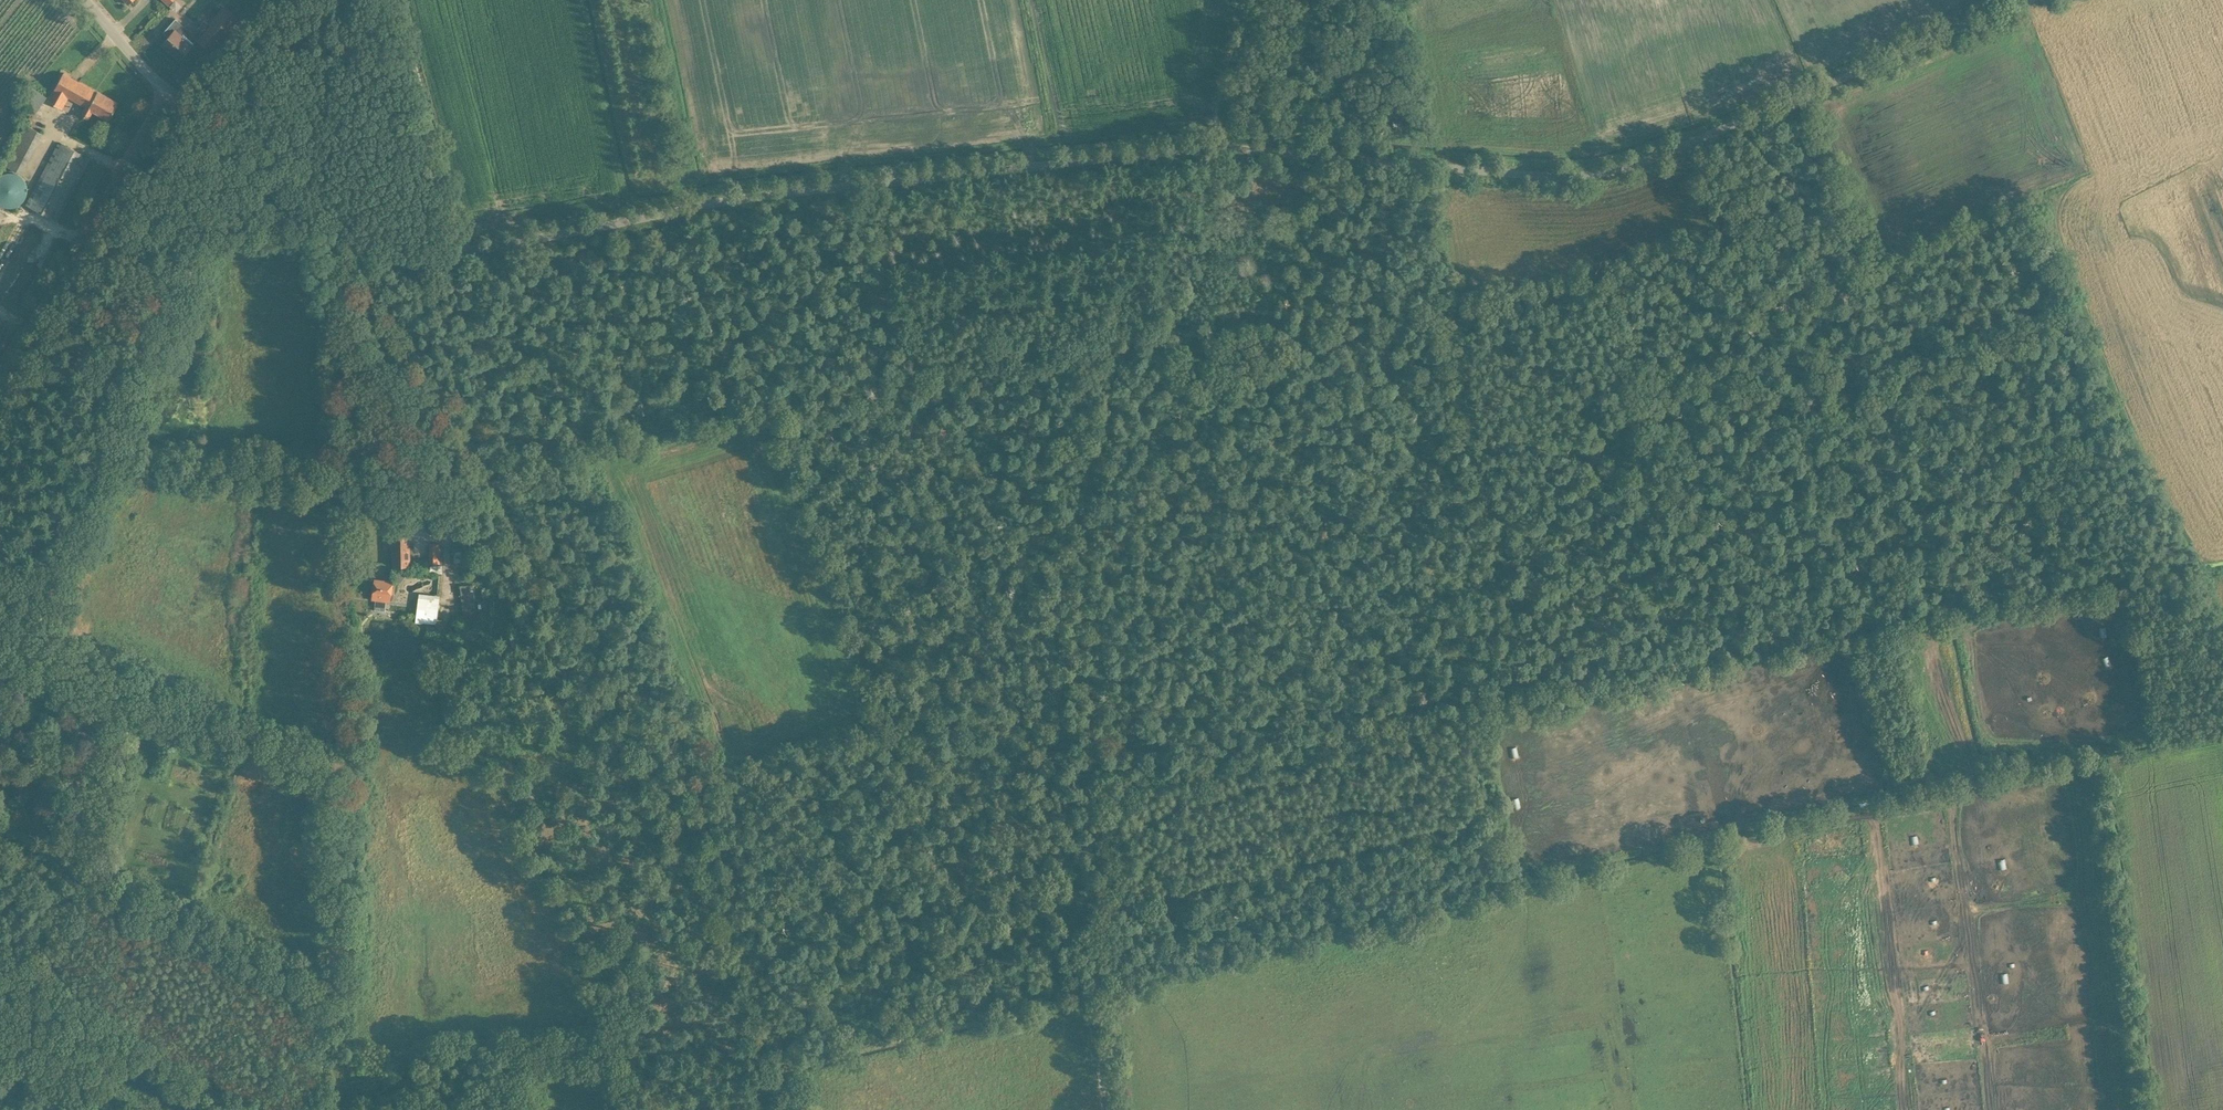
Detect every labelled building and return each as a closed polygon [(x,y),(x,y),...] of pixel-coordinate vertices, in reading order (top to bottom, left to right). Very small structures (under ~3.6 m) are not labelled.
[(179,60),(190,48),(197,40),(211,51),(229,29),(215,17),(198,38),(187,29),(188,28),(187,28),(186,29),(175,20),(176,19),(175,19),(163,32),(169,37),(162,44),(179,60)] [(55,89),(48,101),(61,109),(68,97),(86,106),(81,115),(88,119),(93,111),(109,120),(118,103),(80,81),(78,82),(71,79),(71,76),(64,72),(55,89)] [(17,99),(37,112),(47,97),(27,84),(17,99)] [(2,163),(21,174),(43,133),(23,122),(2,163)] [(27,205),(47,216),(57,221),(90,158),(60,142),(27,205)] [(4,208),(9,208),(15,208),(20,205),(24,202),(27,196),(28,191),(27,185),(25,180),(22,176),(17,173),(12,171),(7,171),(1,173),(0,174),(0,206),(4,208)] [(392,526),(393,566),(410,566),(410,526),(392,526)] [(440,564),(440,556),(431,556),(431,564),(440,564)] [(441,574),(441,565),(429,564),(428,573),(441,574)] [(372,599),(390,601),(393,581),(374,579),(372,599)] [(460,610),(474,610),(473,584),(460,584),(460,610)] [(420,596),(417,621),(436,623),(439,598),(420,596)]
